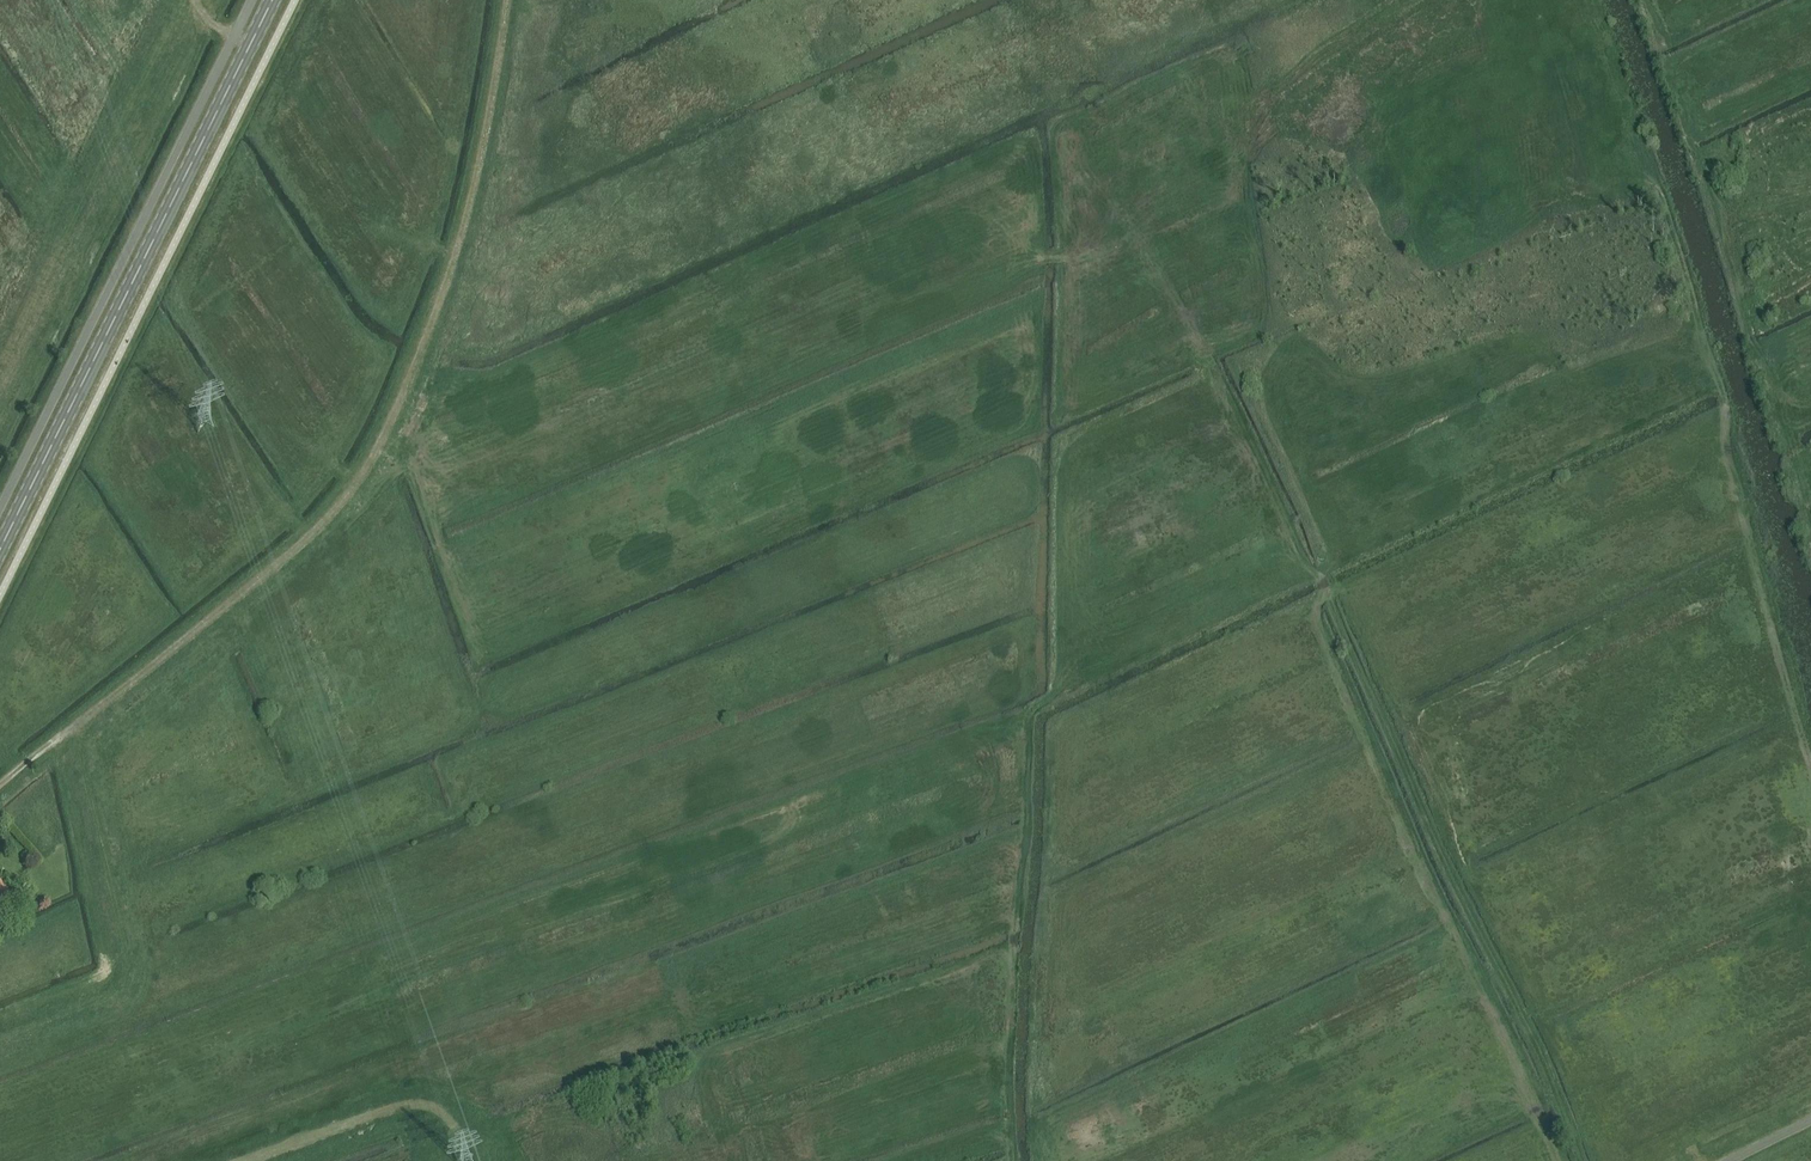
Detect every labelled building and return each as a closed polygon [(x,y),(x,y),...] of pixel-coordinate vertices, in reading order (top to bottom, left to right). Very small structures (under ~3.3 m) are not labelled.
[(17,901),(21,905),(28,899),(24,895),(18,900),(1,880),(0,881),(0,893),(11,907),(17,901)] [(53,887),(55,895),(66,891),(63,883),(53,887)]
